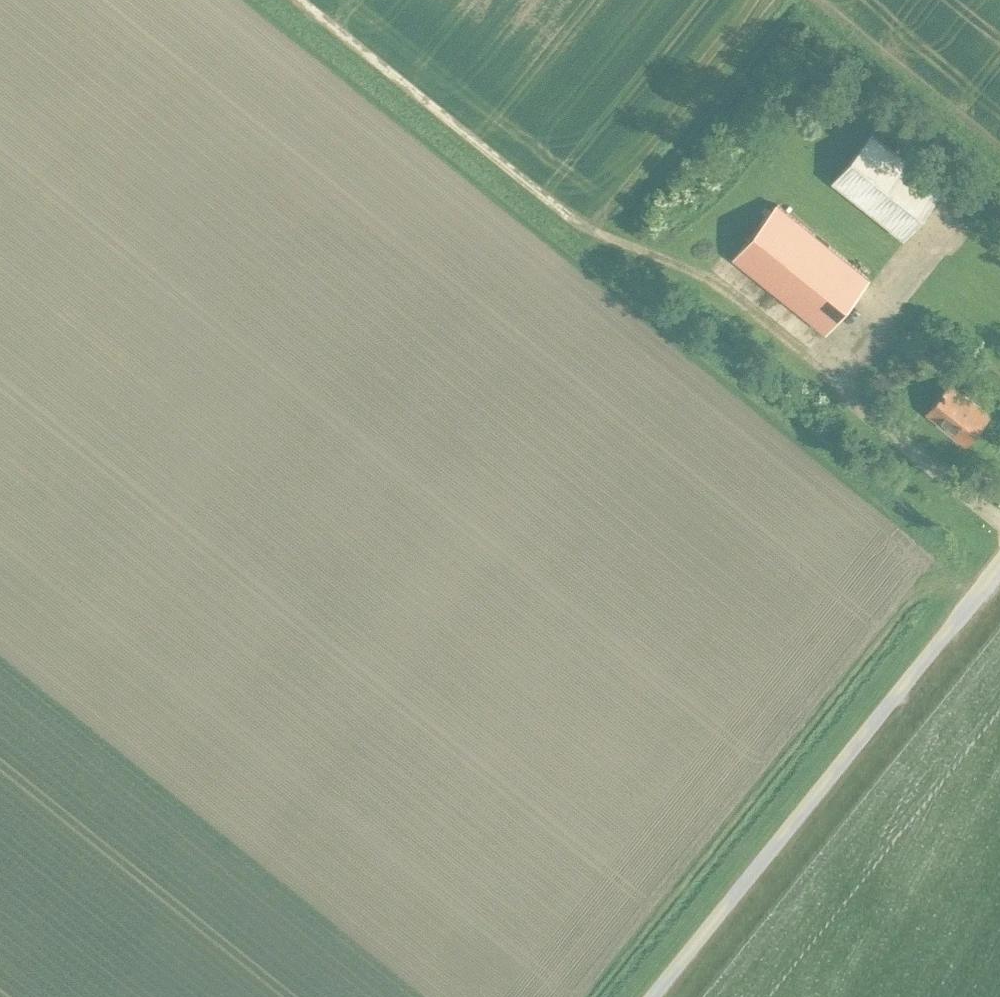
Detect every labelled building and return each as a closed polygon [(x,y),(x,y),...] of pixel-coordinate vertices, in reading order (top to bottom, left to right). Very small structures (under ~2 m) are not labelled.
[(902,235),(940,187),(874,133),(835,181),(902,235)] [(825,330),(868,277),(777,204),(734,257),(825,330)] [(964,442),(987,414),(949,383),(926,411),(964,442)]
